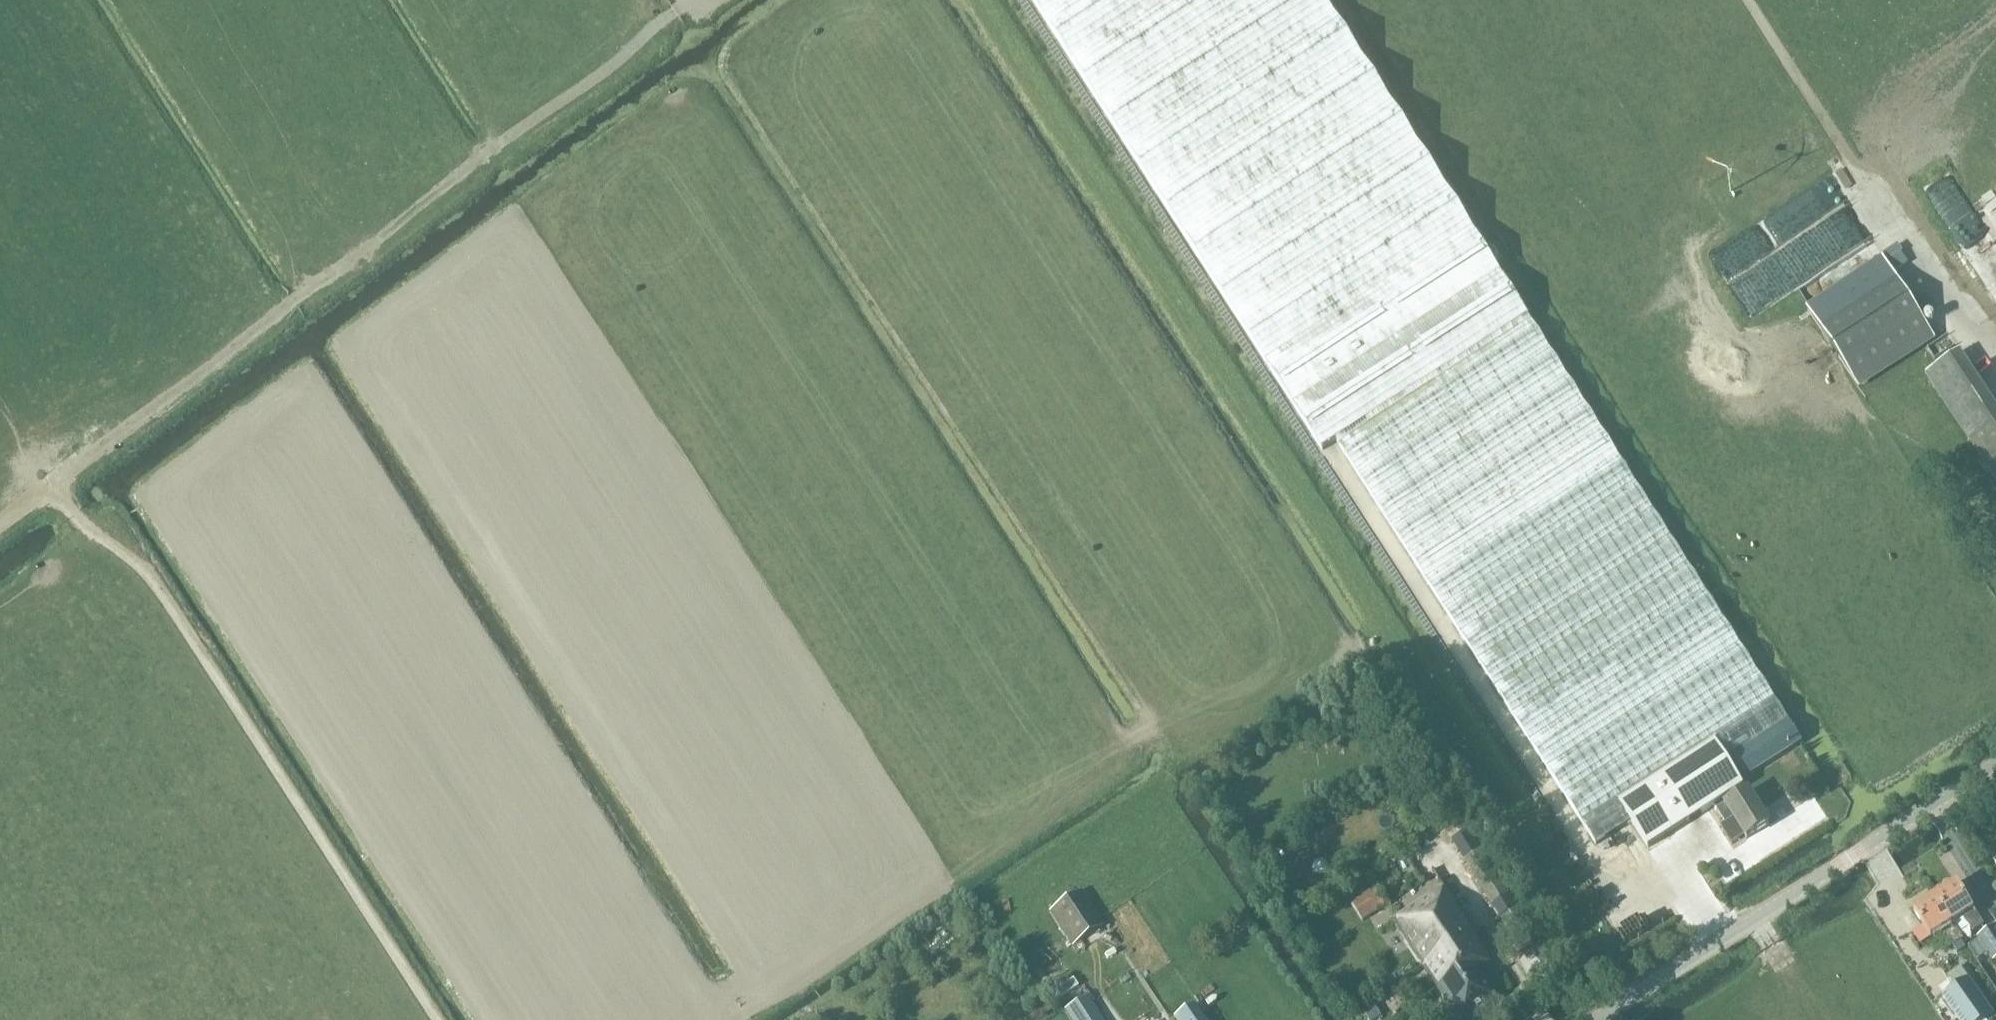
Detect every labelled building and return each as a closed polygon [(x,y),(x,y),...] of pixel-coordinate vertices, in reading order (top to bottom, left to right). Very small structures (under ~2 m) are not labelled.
[(1597,845),(1632,822),(1617,800),(1713,739),(1727,760),(1733,757),(1747,779),(1803,742),(1636,484),(1325,0),(1033,0),(1323,451),(1337,442),(1597,845)] [(1949,173),(1926,186),(1936,203),(1959,189),(1949,173)] [(1882,256),(1807,305),(1860,386),(1935,338),(1882,256)] [(1926,373),(1970,440),(1995,482),(1995,406),(1960,351),(1926,373)] [(1744,786),(1727,760),(1713,739),(1617,800),(1632,822),(1648,848),(1744,786)] [(1769,826),(1748,793),(1716,812),(1724,825),(1732,820),(1745,841),(1769,826)] [(1709,862),(1731,878),(1742,863),(1721,847),(1709,862)] [(1493,905),(1509,895),(1493,870),(1477,880),(1493,905)] [(1352,904),(1369,894),(1360,881),(1344,891),(1352,904)] [(1956,883),(1935,897),(1959,934),(1970,927),(1974,932),(1984,926),(1956,883)] [(1378,888),(1369,894),(1352,904),(1351,905),(1363,923),(1389,906),(1378,888)] [(1104,926),(1081,891),(1049,912),(1072,946),(1104,926)] [(1474,938),(1444,891),(1431,899),(1429,897),(1392,921),(1423,970),(1442,999),(1446,997),(1461,1019),(1466,1019),(1497,1000),(1479,972),(1491,964),(1474,938)] [(1935,897),(1914,911),(1923,926),(1931,938),(1943,931),(1953,947),(1962,942),(1963,941),(1959,934),(1935,897)] [(1541,945),(1519,907),(1502,918),(1524,955),(1541,945)] [(1923,926),(1913,932),(1921,945),(1931,938),(1923,926)] [(1977,939),(1992,961),(1995,959),(1995,927),(1977,939)] [(1765,968),(1789,962),(1784,940),(1760,945),(1765,968)] [(1962,942),(1953,947),(1957,954),(1966,948),(1962,942)] [(1073,979),(1052,993),(1057,1001),(1078,987),(1073,979)] [(1968,979),(1942,997),(1958,1019),(1986,1019),(1993,1015),(1968,979)] [(1065,1007),(1073,1019),(1101,1019),(1085,995),(1065,1007)] [(1195,1005),(1175,1019),(1176,1019),(1204,1019),(1195,1005)]
